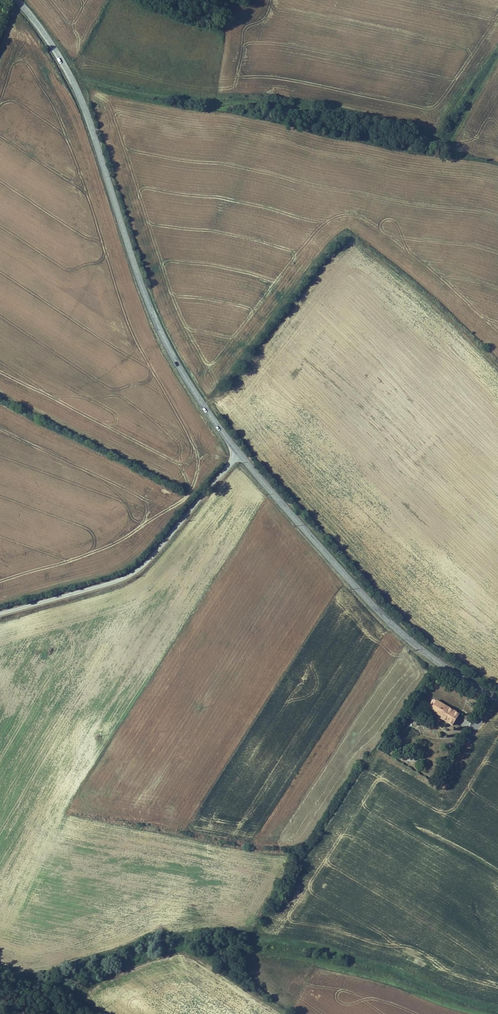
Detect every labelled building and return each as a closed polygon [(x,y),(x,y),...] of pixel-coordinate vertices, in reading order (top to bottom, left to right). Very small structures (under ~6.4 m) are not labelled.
[(439,717),(446,708),(436,701),(429,710),(439,717)] [(457,715),(446,708),(439,717),(438,719),(450,727),(457,715)]
